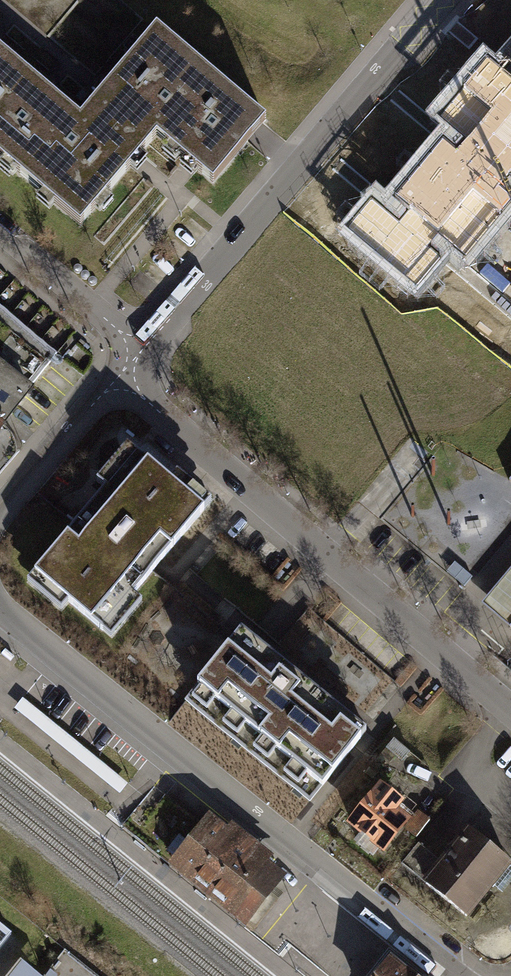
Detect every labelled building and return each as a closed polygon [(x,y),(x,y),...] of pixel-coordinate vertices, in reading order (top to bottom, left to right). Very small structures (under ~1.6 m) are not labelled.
[(80,225),(156,135),(213,183),(266,120),(157,28),(80,117),(46,89),(0,50),(0,157),(80,225)] [(510,203),(510,44),(491,68),(479,58),(429,116),(441,126),(373,207),(365,200),(340,230),(348,237),(410,289),(446,247),(463,261),(510,203)] [(10,314),(0,306),(0,327),(10,314)] [(25,327),(10,314),(0,327),(0,357),(25,327)] [(41,340),(25,327),(0,357),(0,366),(12,375),(41,340)] [(27,387),(56,353),(41,340),(12,375),(27,387)] [(27,387),(12,375),(0,366),(0,421),(27,387)] [(173,483),(129,446),(97,484),(104,490),(26,584),(59,612),(67,603),(111,639),(140,604),(132,597),(158,567),(211,503),(179,476),(173,483)] [(241,632),(197,687),(322,786),(366,731),(241,632)] [(375,784),(343,825),(352,832),(348,838),(373,858),(378,852),(382,856),(402,830),(409,822),(396,812),(401,805),(375,784)] [(409,822),(402,830),(414,839),(429,819),(418,810),(409,822)] [(200,826),(175,858),(242,910),(267,879),(200,826)] [(469,830),(441,863),(419,845),(402,864),(465,915),(508,862),(469,830)] [(11,936),(0,927),(0,950),(11,936)] [(5,975),(49,975),(51,974),(23,953),(5,975)] [(391,962),(379,975),(408,975),(391,962)]
